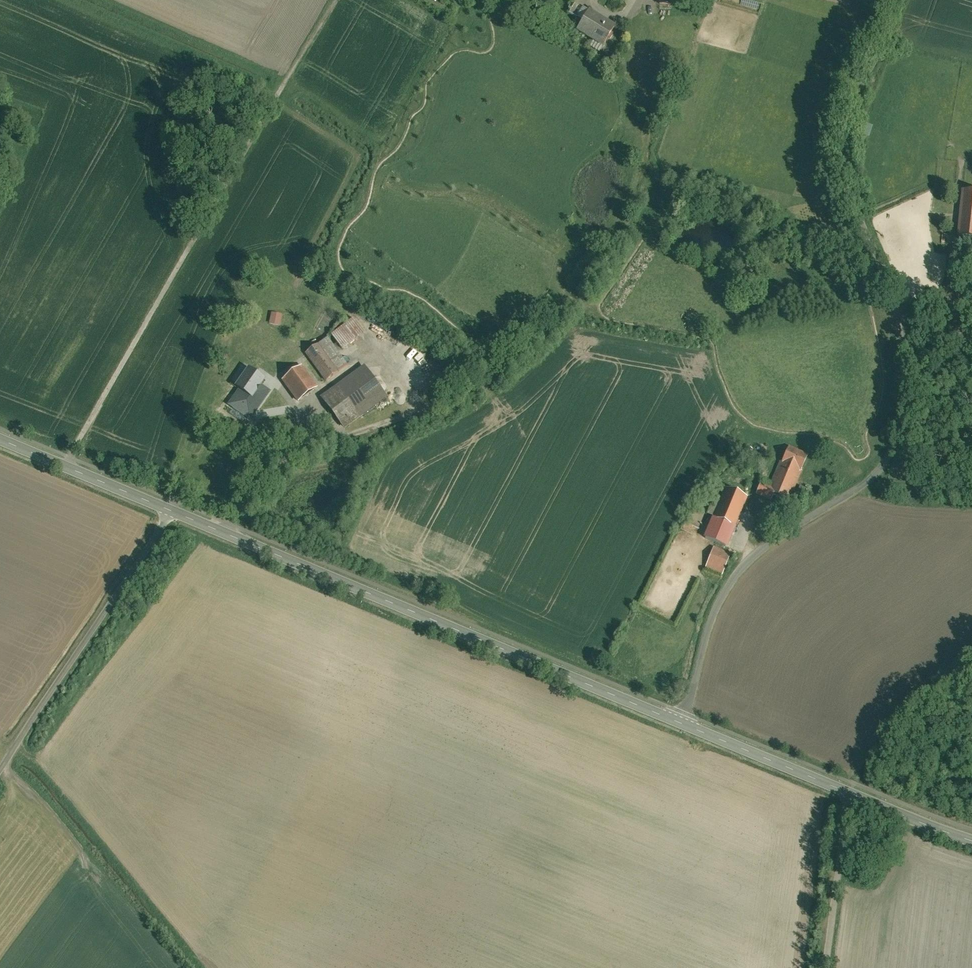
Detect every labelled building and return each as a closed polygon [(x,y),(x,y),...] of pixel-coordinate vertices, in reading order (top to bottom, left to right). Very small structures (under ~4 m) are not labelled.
[(569,14),(577,20),(583,10),(575,5),(569,14)] [(577,21),(582,25),(589,14),(583,10),(577,20),(577,21)] [(615,28),(590,12),(589,14),(582,25),(576,34),(601,50),(615,28)] [(965,190),(964,190),(959,237),(971,239),(971,191),(965,190)] [(671,204),(663,202),(660,211),(668,213),(671,204)] [(271,324),(282,325),(283,314),(272,312),(271,324)] [(354,318),(332,335),(344,350),(366,333),(354,318)] [(330,338),(308,354),(328,382),(351,365),(330,338)] [(283,342),(267,352),(270,359),(287,349),(283,342)] [(320,388),(290,347),(270,362),(299,403),(320,388)] [(368,367),(323,398),(346,430),(390,399),(368,367)] [(249,369),(236,387),(240,390),(230,405),(250,419),(268,392),(259,386),(264,379),(249,369)] [(204,445),(197,443),(194,452),(201,455),(204,445)] [(790,501),(809,454),(790,447),(783,462),(781,461),(769,491),(769,493),(775,495),(790,501)] [(809,489),(801,486),(797,495),(805,498),(809,489)] [(736,527),(748,497),(725,488),(714,518),(736,527)] [(773,502),(775,495),(769,493),(769,491),(760,488),(757,496),(773,502)] [(728,549),(736,527),(714,518),(712,518),(704,539),(728,549)] [(732,554),(715,548),(706,571),(722,577),(732,554)]
